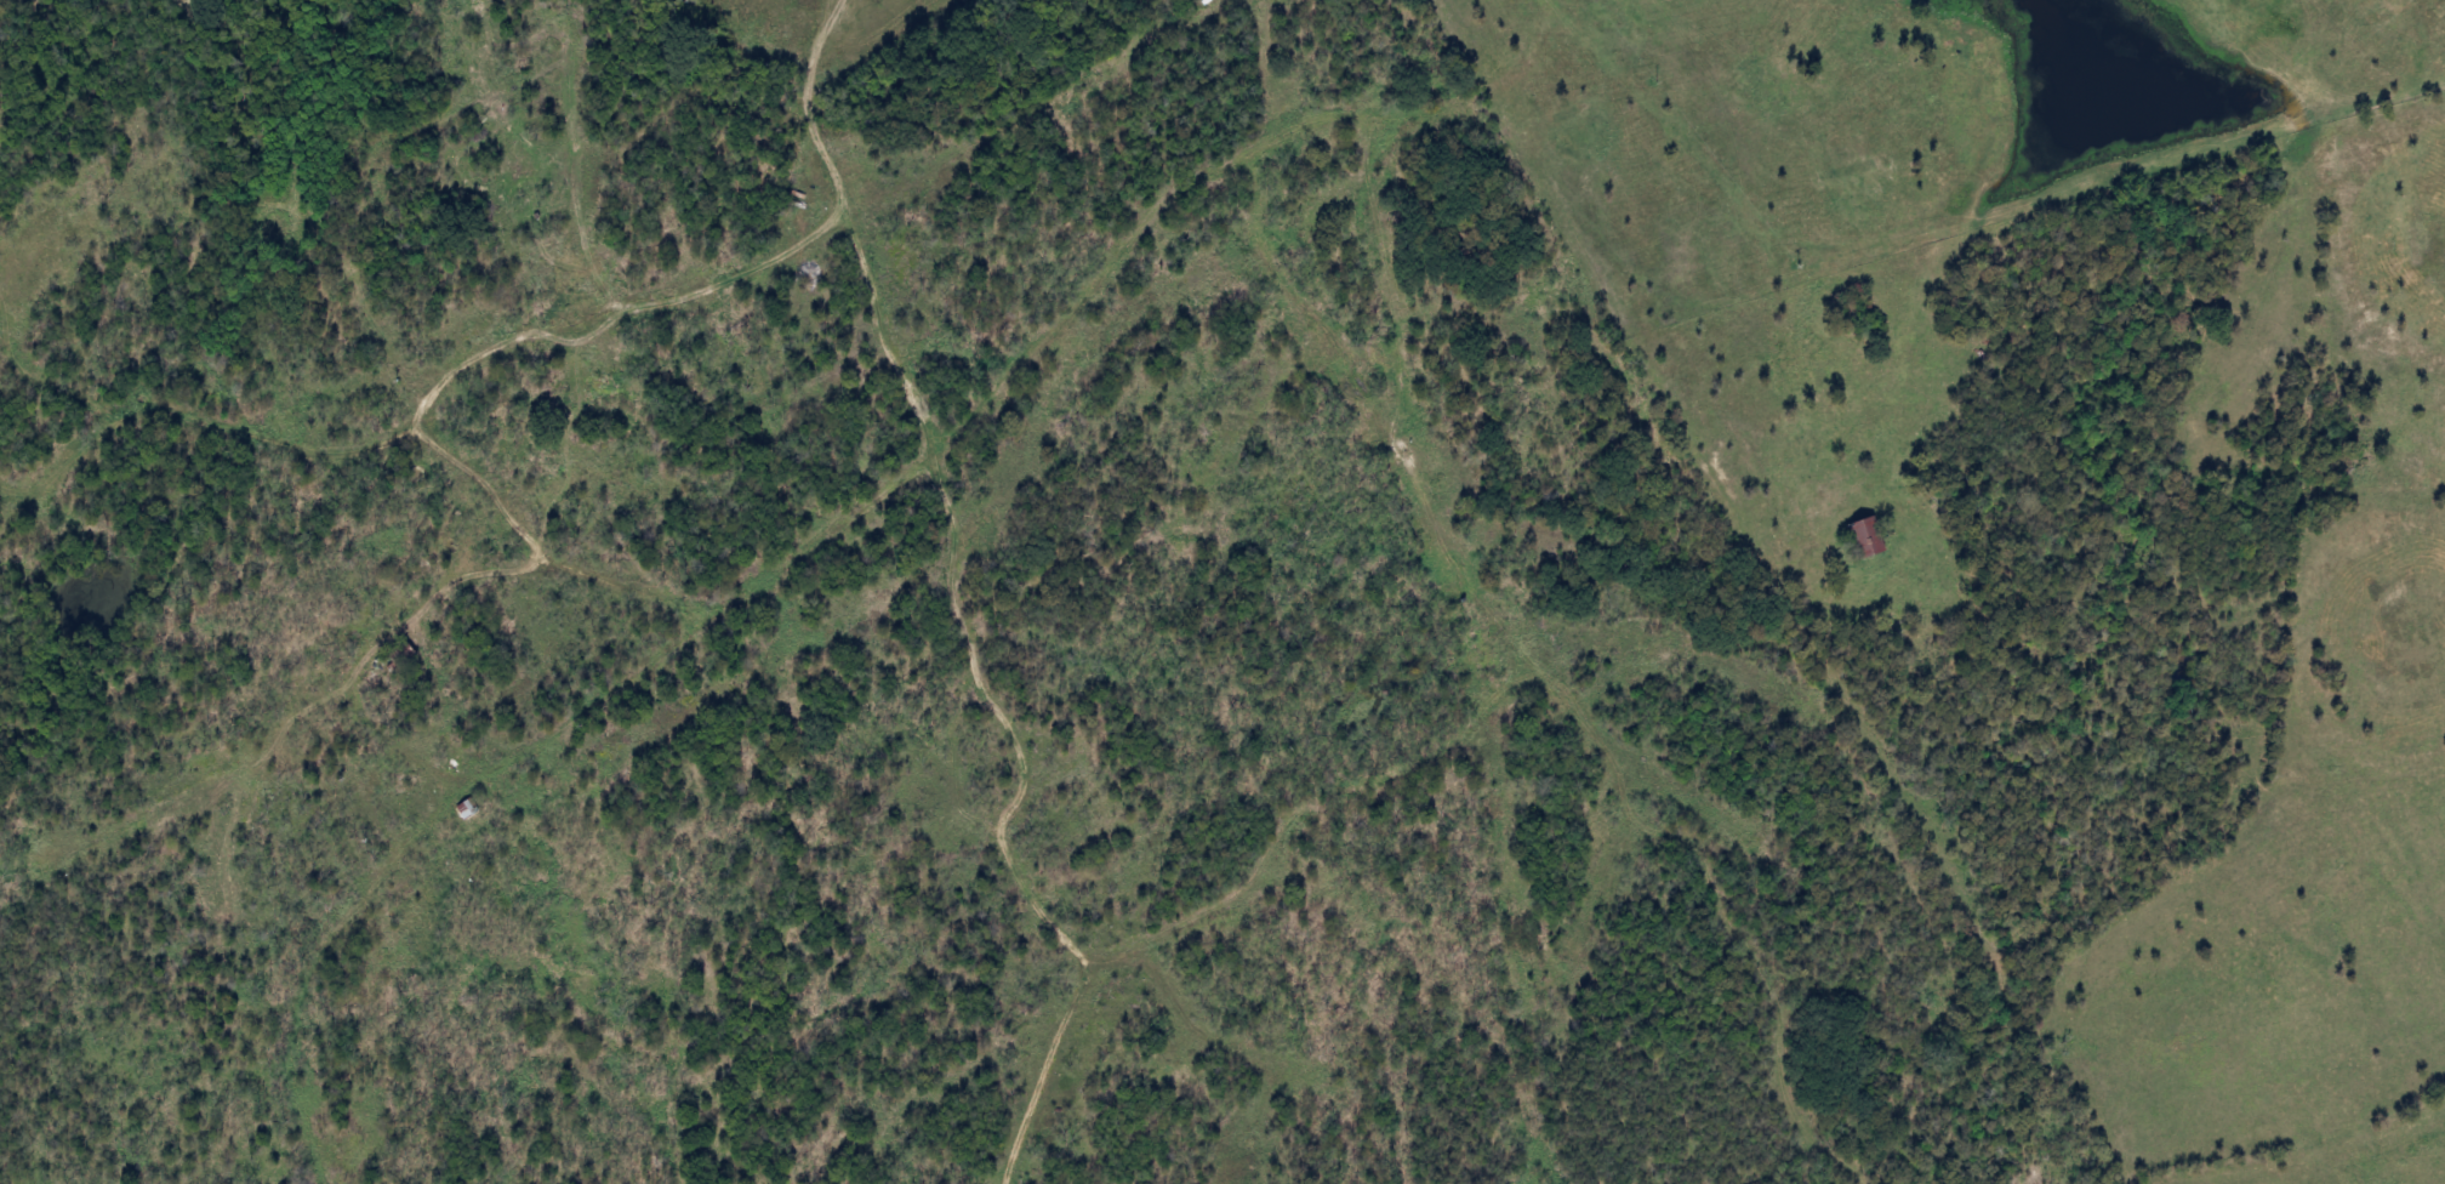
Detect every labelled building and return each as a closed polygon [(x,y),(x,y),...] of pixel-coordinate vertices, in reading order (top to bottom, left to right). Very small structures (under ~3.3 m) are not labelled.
[(1880,551),(1851,559),(1841,525),(1869,517),(1880,551)]
